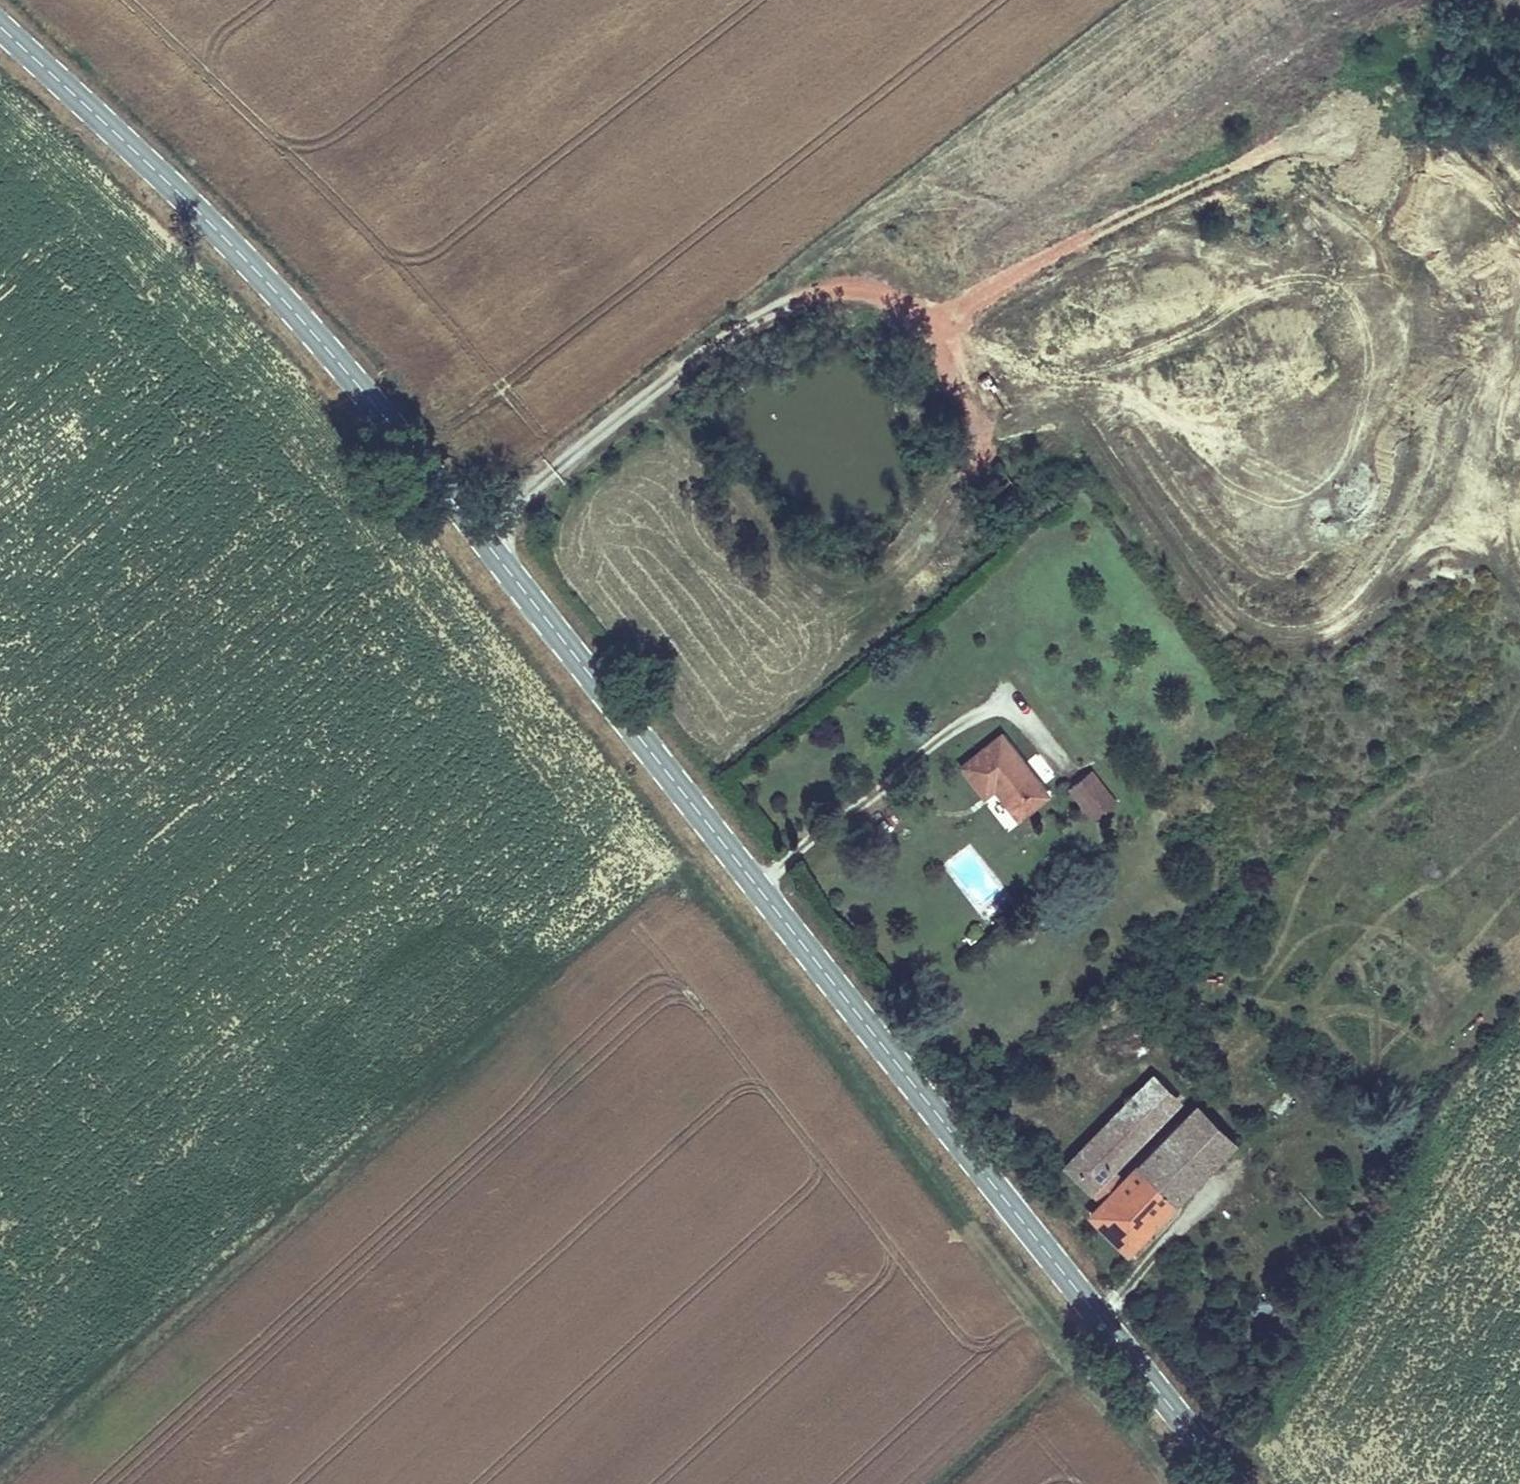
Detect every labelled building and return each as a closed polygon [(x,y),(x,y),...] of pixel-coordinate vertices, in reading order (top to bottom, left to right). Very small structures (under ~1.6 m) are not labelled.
[(1092,768),(1066,789),(1093,822),(1119,801),(1092,768)] [(1072,831),(1025,772),(988,800),(1009,831),(1019,823),(1041,854),(1072,831)] [(1126,828),(1135,822),(1124,808),(1116,814),(1126,828)] [(1117,1070),(1092,1106),(1122,1123),(1146,1089),(1117,1070)] [(1175,1080),(1140,1128),(1186,1159),(1221,1112),(1175,1080)] [(1126,1240),(1186,1159),(1140,1128),(1104,1177),(1091,1167),(1122,1123),(1092,1106),(1050,1167),(1090,1196),(1082,1207),(1126,1240)]
